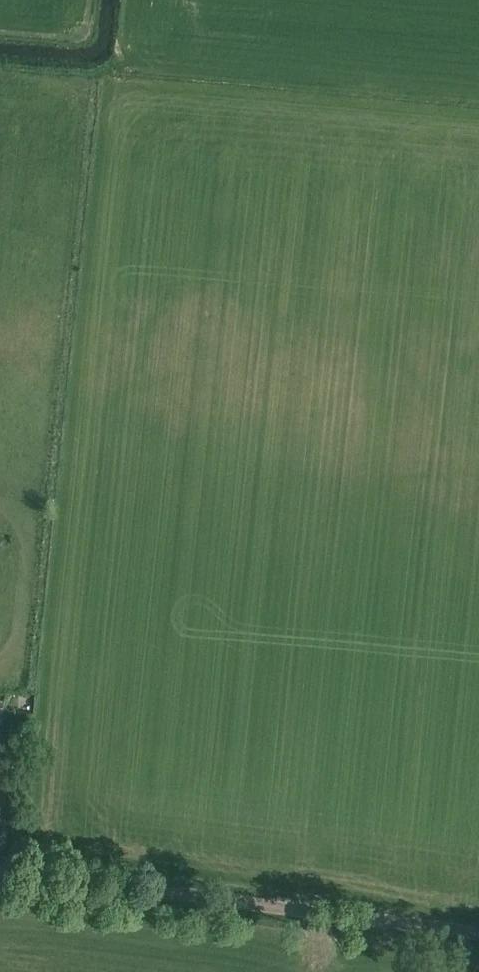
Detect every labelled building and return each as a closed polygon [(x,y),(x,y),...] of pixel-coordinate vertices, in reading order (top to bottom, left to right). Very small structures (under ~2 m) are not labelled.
[(19,809),(10,809),(8,822),(18,823),(19,809)]
